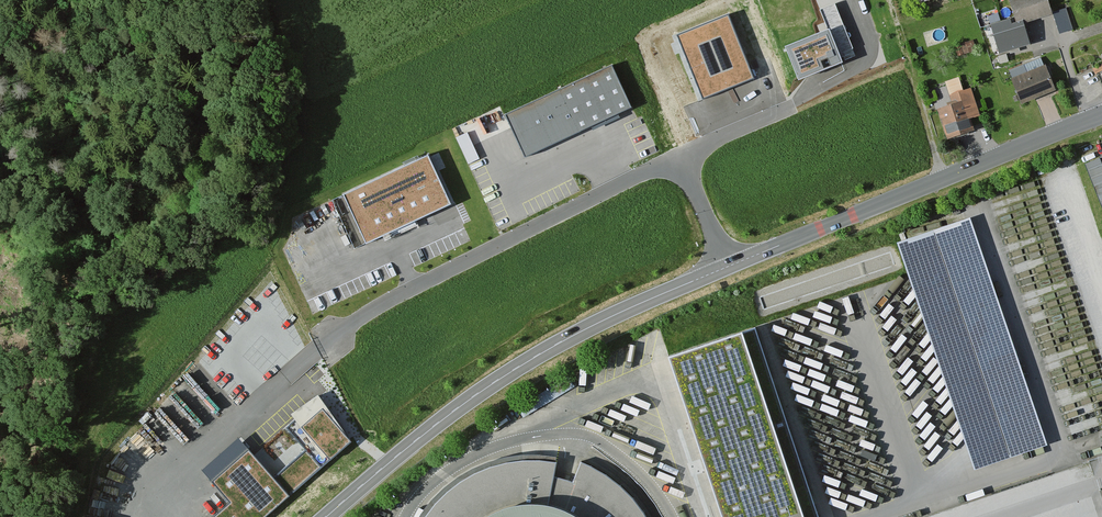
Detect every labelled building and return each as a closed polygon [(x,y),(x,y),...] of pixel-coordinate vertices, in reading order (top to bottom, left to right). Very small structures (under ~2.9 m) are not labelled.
[(858,60),(832,0),(783,0),(763,9),(798,86),(858,60)] [(1047,0),(1013,0),(1008,2),(1017,29),(1053,17),(1047,0)] [(728,15),(677,35),(703,99),(754,78),(728,15)] [(1043,68),(1011,81),(1022,107),(1054,94),(1043,68)] [(630,110),(611,70),(506,120),(525,160),(630,110)] [(951,107),(937,111),(946,141),(972,132),(968,121),(979,117),(971,90),(948,98),(951,107)] [(484,135),(492,132),(485,114),(478,117),(484,135)] [(458,134),(469,160),(480,156),(469,130),(458,134)] [(357,244),(458,205),(438,154),(335,194),(344,219),(354,215),(361,232),(354,235),(357,244)] [(1043,449),(964,221),(895,245),(974,472),(1043,449)] [(753,330),(666,359),(720,516),(817,516),(753,330)] [(308,424),(331,402),(321,391),(298,413),(308,424)] [(294,492),(245,434),(208,466),(236,499),(215,516),(265,516),(294,492)] [(644,513),(633,498),(620,486),(606,475),(591,467),(580,462),(572,482),(569,481),(563,479),(558,478),(554,477),(556,463),(555,462),(556,457),(540,455),(522,455),(506,457),(489,462),(473,468),(458,477),(444,488),(431,500),(421,514),(419,516),(646,516),(644,513)] [(1089,496),(1076,500),(1080,512),(1077,513),(1078,516),(1096,516),(1089,496)] [(204,514),(207,516),(213,516),(222,509),(217,503),(204,514)]
